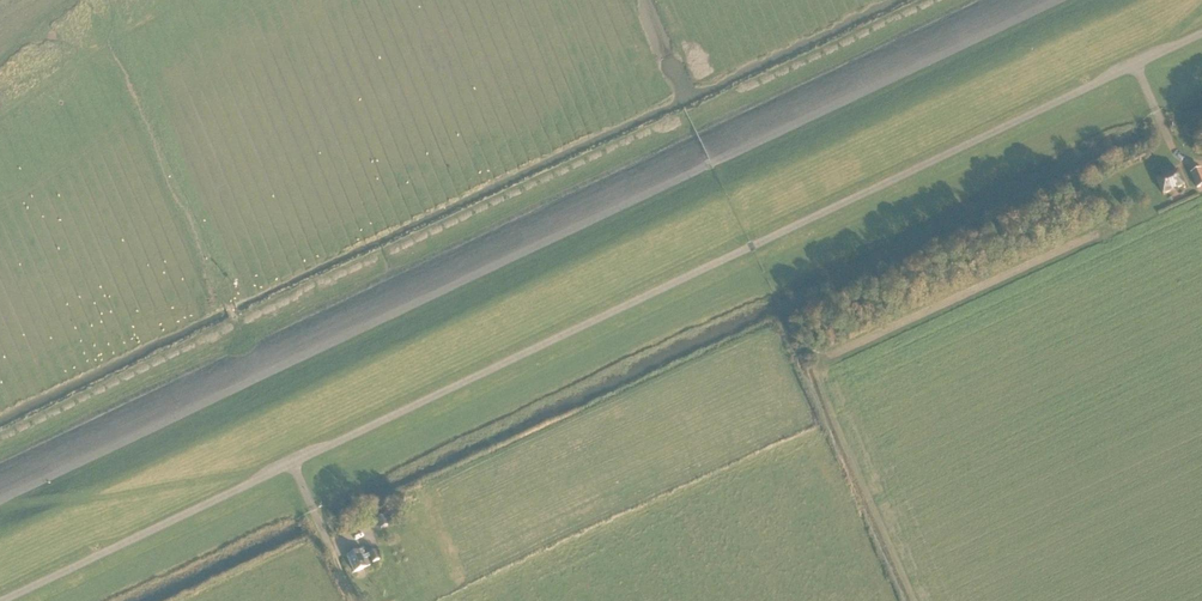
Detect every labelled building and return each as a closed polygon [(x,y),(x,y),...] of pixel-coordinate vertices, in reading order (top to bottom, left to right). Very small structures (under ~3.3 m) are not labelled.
[(1164,194),(1185,185),(1179,170),(1171,174),(1168,167),(1161,170),(1164,177),(1157,180),(1164,194)] [(1201,169),(1191,173),(1197,188),(1201,186),(1201,169)] [(378,524),(380,528),(387,525),(385,520),(388,519),(386,515),(374,520),(376,525),(378,524)] [(354,572),(370,565),(367,558),(370,557),(372,563),(380,559),(376,550),(366,555),(362,548),(347,555),(354,572)]
